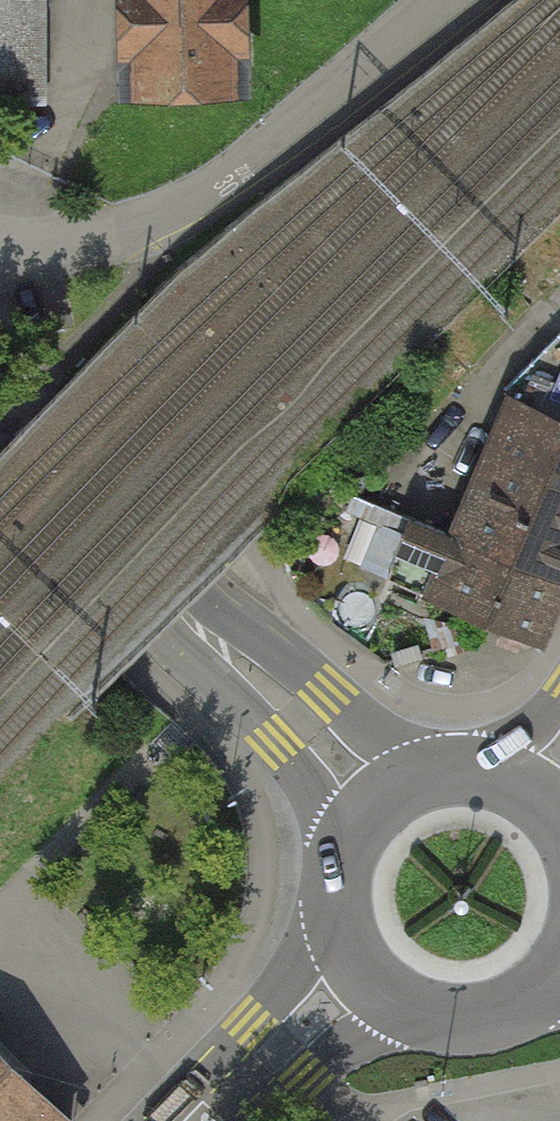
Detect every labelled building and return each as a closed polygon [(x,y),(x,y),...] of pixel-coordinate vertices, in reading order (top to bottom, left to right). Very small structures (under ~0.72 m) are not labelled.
[(50,100),(51,0),(0,0),(0,100),(50,100)] [(127,101),(252,97),(249,0),(124,0),(127,101)] [(511,396),(559,415),(559,333),(511,396)] [(489,451),(559,482),(559,415),(511,396),(489,451)] [(455,538),(559,579),(559,482),(489,451),(455,538)] [(546,647),(559,615),(559,579),(455,538),(410,520),(385,583),(546,647)] [(0,1062),(0,1061),(0,1120),(61,1120),(0,1062)]
